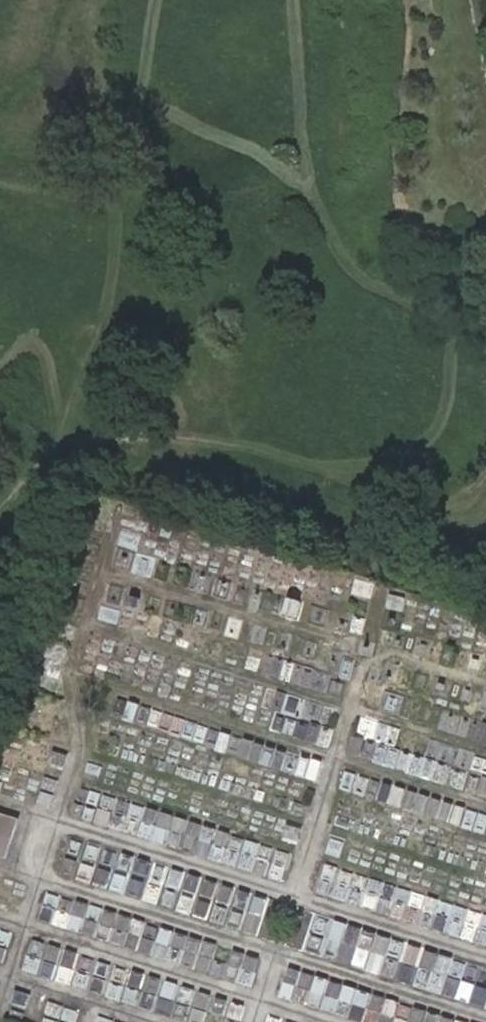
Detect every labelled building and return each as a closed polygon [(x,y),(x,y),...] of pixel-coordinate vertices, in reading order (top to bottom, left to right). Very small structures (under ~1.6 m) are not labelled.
[(20,821),(0,814),(0,856),(8,859),(20,821)]
